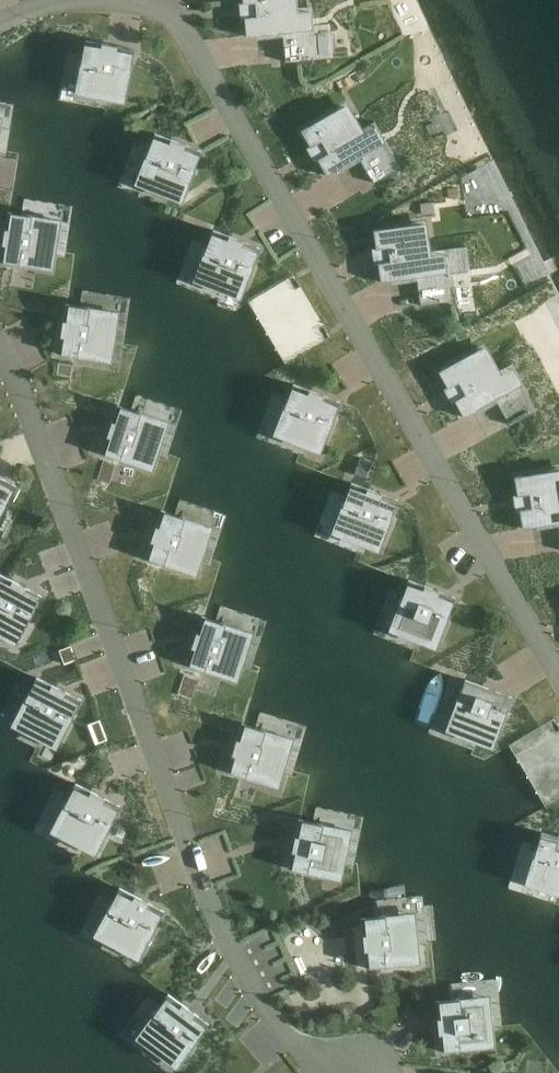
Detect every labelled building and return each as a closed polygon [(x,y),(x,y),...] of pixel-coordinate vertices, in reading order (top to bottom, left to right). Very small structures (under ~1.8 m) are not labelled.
[(311,7),(294,8),(293,0),(243,0),(246,37),(282,33),(313,30),(311,7)] [(125,99),(130,73),(131,74),(132,66),(132,65),(135,49),(85,40),(83,53),(81,62),(80,62),(79,68),(83,69),(79,91),(125,99)] [(358,158),(386,142),(374,121),(358,130),(343,105),(300,130),(327,176),(358,158)] [(183,199),(193,174),(196,167),(202,152),(154,133),(150,146),(146,154),(143,160),(147,162),(140,182),(183,199)] [(0,258),(0,262),(15,264),(15,265),(23,266),(23,265),(50,269),(55,231),(57,222),(35,219),(36,215),(29,214),(29,215),(21,214),(9,212),(7,211),(0,258)] [(426,252),(422,223),(373,230),(380,282),(416,277),(447,273),(444,249),(426,252)] [(252,271),(255,264),(254,263),(260,248),(213,230),(207,244),(205,251),(204,251),(202,257),(206,258),(198,279),(241,295),(251,271),(252,271)] [(330,337),(293,274),(248,301),(285,364),(330,337)] [(65,302),(57,353),(73,356),(73,357),(81,358),(81,357),(107,361),(115,313),(93,310),(94,306),(87,305),(87,306),(78,304),(68,303),(65,302)] [(495,399),(522,384),(511,364),(496,372),(482,347),(438,371),(464,417),(495,399)] [(321,449),(340,402),(293,384),(288,396),(284,406),(287,408),(285,412),(278,432),(286,435),(321,449)] [(117,404),(101,452),(116,458),(124,461),(124,460),(149,468),(164,423),(144,416),(145,412),(138,410),(130,408),(119,404),(117,404)] [(513,476),(522,529),(558,523),(558,470),(513,476)] [(5,508),(9,501),(8,500),(16,486),(0,477),(0,516),(5,508)] [(379,547),(398,500),(351,482),(346,493),(342,505),(345,506),(343,510),(336,530),(344,534),(379,547)] [(161,509),(145,557),(160,563),(168,566),(168,565),(193,573),(205,537),(208,529),(187,522),(188,518),(182,516),(181,516),(173,514),(163,510),(161,509)] [(17,641),(41,596),(0,574),(0,631),(17,641)] [(437,645),(455,598),(408,579),(403,592),(399,602),(402,603),(401,608),(393,628),(401,631),(437,645)] [(201,616),(185,664),(201,669),(200,669),(208,672),(209,671),(234,679),(248,635),(228,628),(229,624),(222,622),(214,620),(204,616),(201,616)] [(26,704),(16,723),(24,727),(39,735),(58,745),(70,722),(74,715),(74,714),(81,700),(36,677),(35,678),(30,688),(26,697),(25,696),(22,702),(26,704)] [(507,713),(506,712),(512,697),(465,679),(457,700),(456,700),(454,706),(458,707),(450,728),(458,731),(494,744),(503,720),(504,720),(507,713)] [(553,718),(508,745),(545,807),(558,799),(558,727),(553,718)] [(241,722),(226,771),(242,775),(241,776),(249,778),(250,778),(275,785),(288,740),(268,734),(269,730),(262,728),(262,729),(255,727),(243,723),(241,722)] [(65,810),(55,830),(81,843),(97,851),(109,828),(113,821),(112,820),(120,806),(75,783),(69,795),(65,803),(64,803),(61,808),(65,810)] [(298,818),(288,868),(303,871),(303,872),(311,874),(312,873),(337,878),(347,832),(326,828),(327,824),(320,822),(320,823),(312,821),(301,819),(298,818)] [(541,832),(540,834),(536,846),(526,876),(547,883),(546,887),(552,889),(552,888),(558,891),(558,838),(541,832)] [(140,956),(152,932),(153,933),(156,925),(164,911),(119,887),(113,899),(109,907),(108,906),(105,912),(108,914),(98,933),(140,956)] [(382,915),(360,917),(365,968),(381,966),(382,967),(390,966),(390,965),(416,963),(411,916),(390,918),(389,914),(382,915)] [(194,1043),(199,1037),(199,1036),(208,1023),(168,993),(159,1006),(154,1011),(150,1016),(153,1019),(141,1036),(178,1064),(194,1043)] [(485,999),(464,1001),(463,997),(457,997),(457,998),(449,999),(437,1000),(435,1000),(440,1051),(456,1049),(456,1050),(464,1049),(464,1048),(490,1045),(485,999)]
